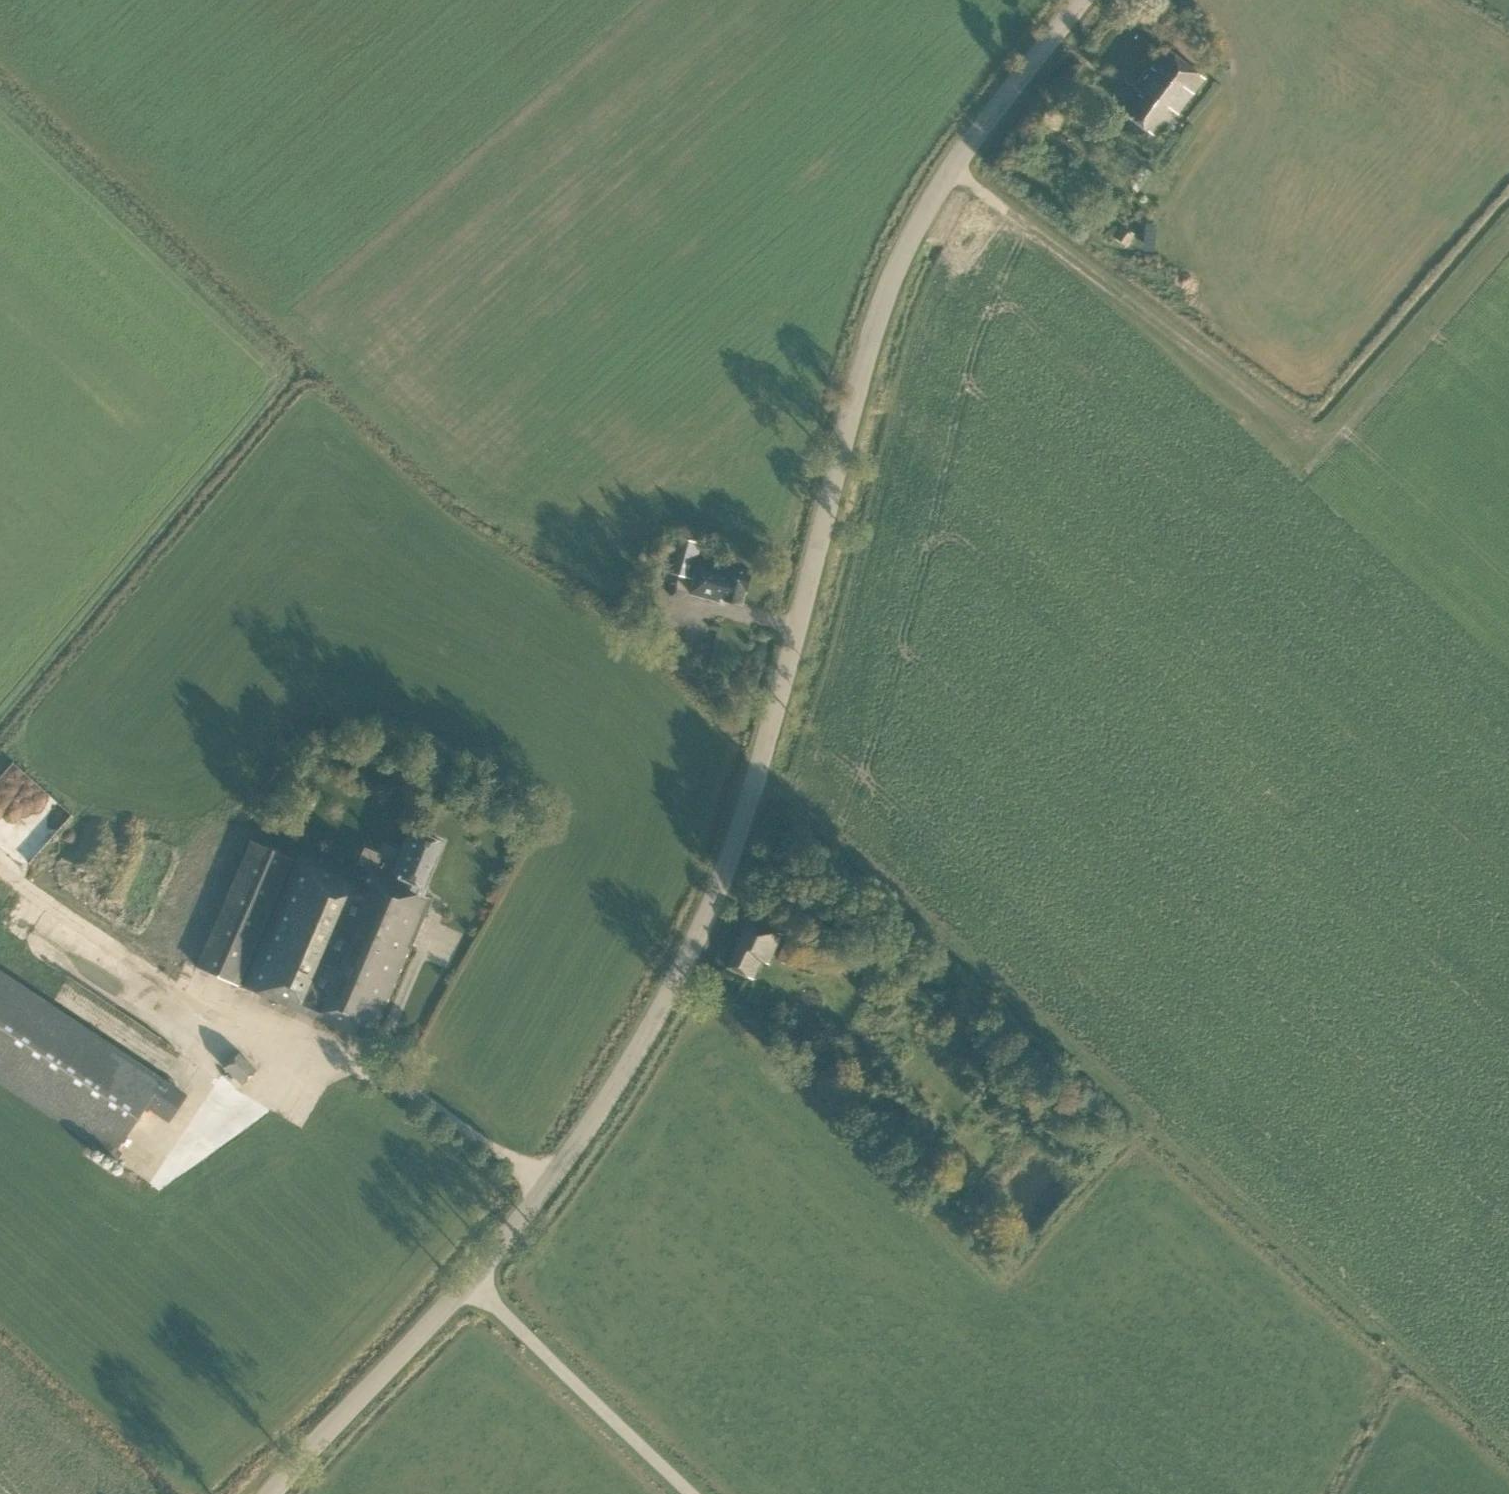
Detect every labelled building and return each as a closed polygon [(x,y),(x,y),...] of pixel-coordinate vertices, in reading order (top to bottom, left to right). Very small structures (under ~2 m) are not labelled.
[(1180,113),(1208,77),(1168,46),(1151,67),(1157,72),(1143,90),(1149,94),(1132,116),(1157,135),(1176,111),(1180,113)] [(1116,237),(1127,245),(1134,235),(1123,227),(1116,237)] [(668,571),(694,577),(702,542),(677,535),(668,571)] [(745,588),(749,589),(754,570),(702,556),(692,592),(723,599),(723,597),(741,602),(745,588)] [(241,988),(370,1042),(431,899),(420,895),(442,843),(409,828),(392,868),(382,863),(379,869),(373,866),(378,854),(363,848),(350,880),(297,857),(241,988)] [(291,858),(249,840),(194,966),(235,984),(291,858)] [(767,963),(781,933),(750,918),(727,965),(753,978),(762,960),(767,963)] [(778,957),(792,963),(799,946),(785,940),(778,957)] [(190,1050),(211,1016),(130,967),(109,1001),(190,1050)] [(167,1120),(186,1092),(0,970),(0,1081),(112,1154),(144,1105),(167,1120)] [(223,1067),(242,1084),(256,1068),(237,1051),(223,1067)]
